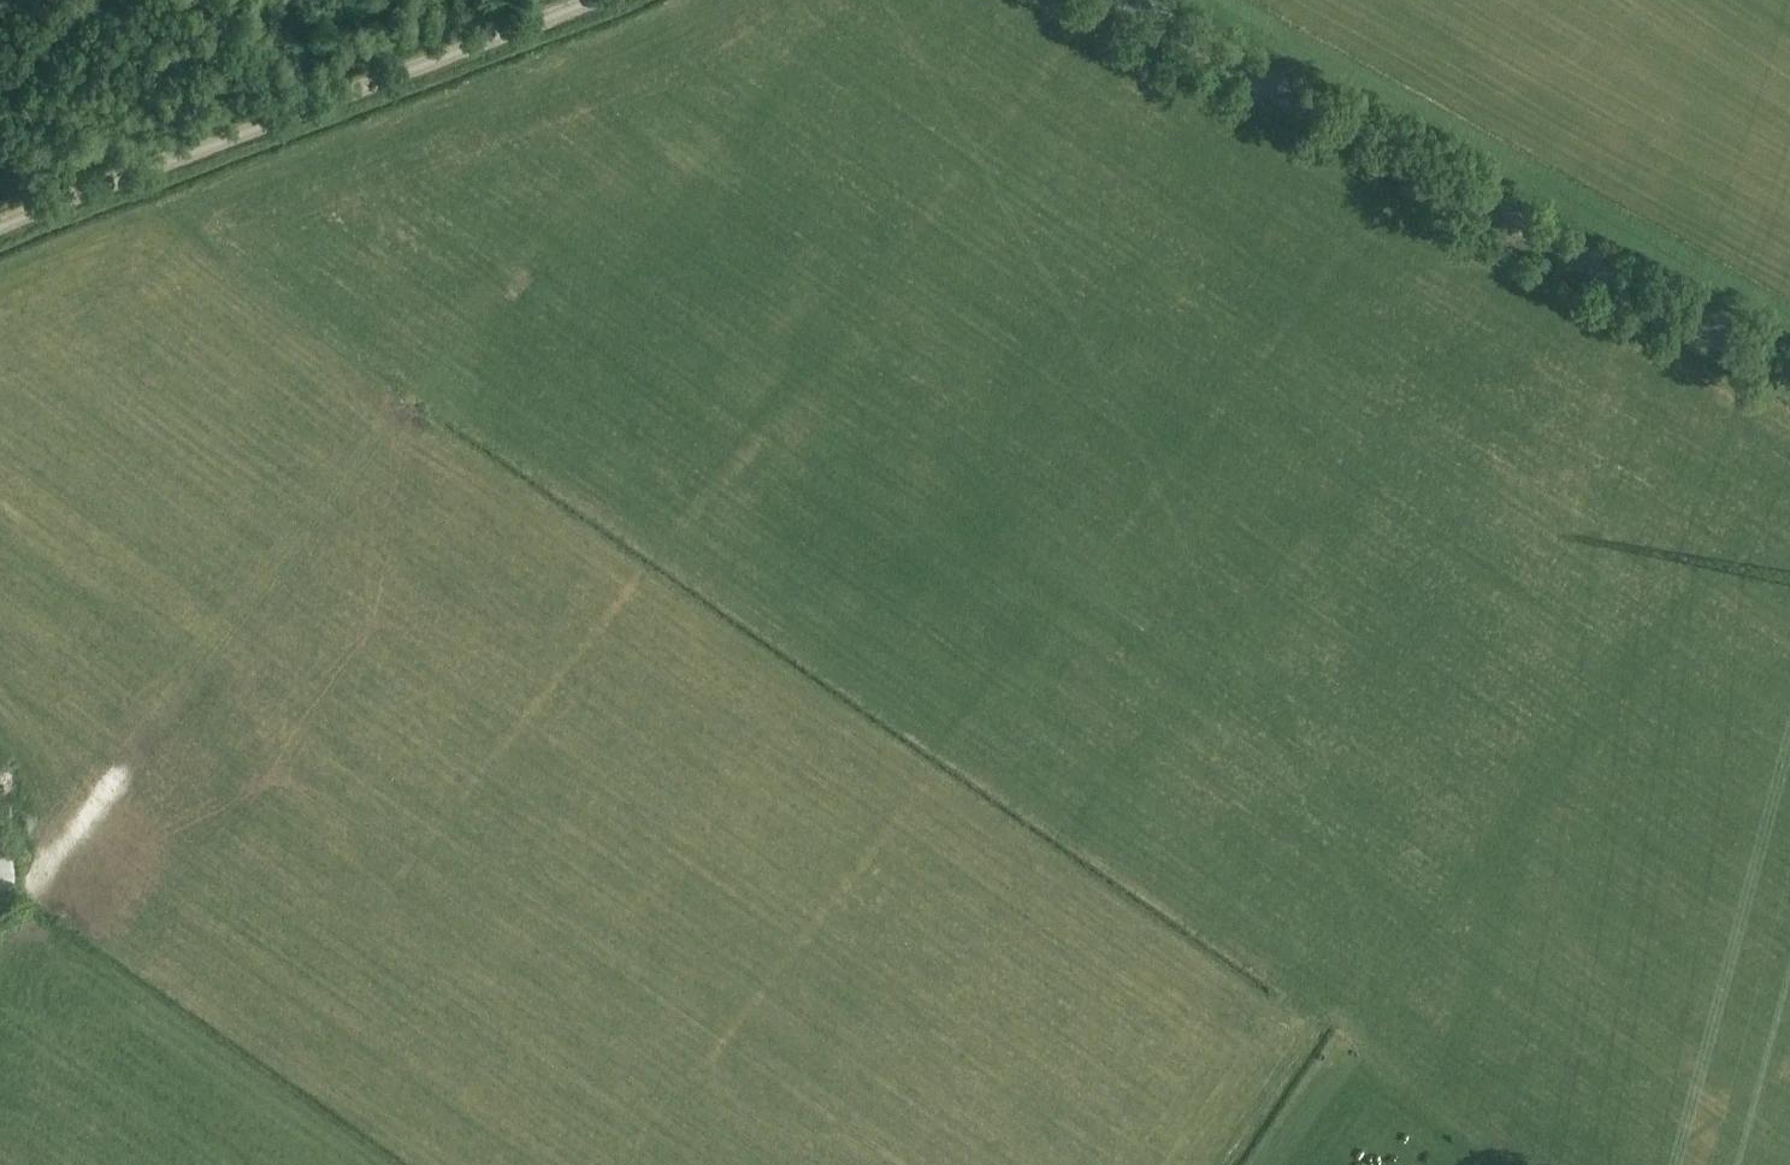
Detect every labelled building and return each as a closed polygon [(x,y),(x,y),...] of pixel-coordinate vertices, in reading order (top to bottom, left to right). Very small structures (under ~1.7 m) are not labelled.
[(3,903),(8,896),(11,889),(14,880),(15,867),(12,854),(9,845),(2,835),(0,833),(0,906),(3,903)]
